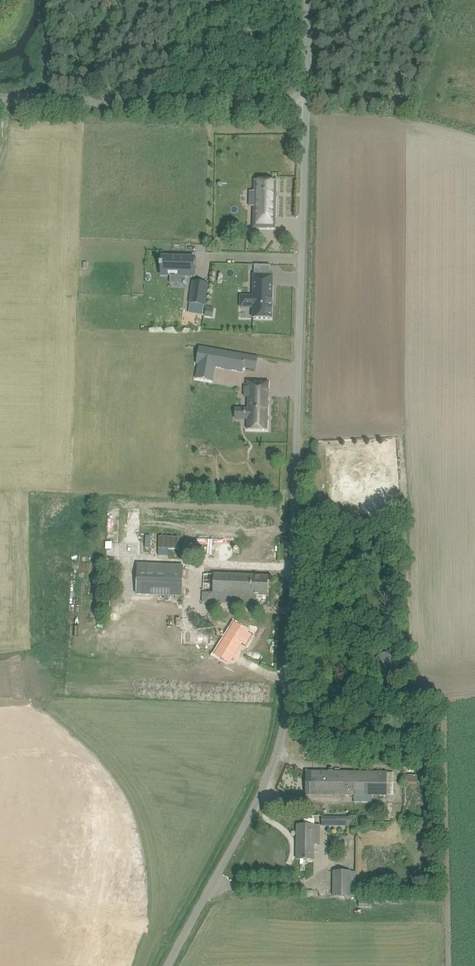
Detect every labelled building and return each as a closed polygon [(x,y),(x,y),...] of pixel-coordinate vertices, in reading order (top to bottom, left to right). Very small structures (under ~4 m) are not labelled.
[(255,180),(253,228),(275,228),(277,181),(255,180)] [(195,257),(162,256),(161,264),(160,264),(160,268),(161,268),(161,275),(194,276),(195,257)] [(272,276),(254,275),(254,296),(252,296),(251,307),(254,307),(253,318),(271,318),(272,306),(271,306),(271,300),(272,300),(272,276)] [(208,284),(193,282),(190,303),(205,305),(208,284)] [(198,364),(196,378),(213,381),(215,367),(243,372),(246,355),(199,347),(196,364),(198,364)] [(245,387),(245,397),(248,397),(248,409),(246,409),(246,413),(245,413),(245,415),(246,415),(245,419),(248,419),(248,430),(267,430),(268,382),(257,382),(257,381),(247,380),(247,387),(245,387)] [(186,555),(236,555),(237,537),(186,536),(186,555)] [(136,595),(182,597),(183,566),(138,564),(136,595)] [(204,602),(246,604),(256,604),(257,595),(268,596),(269,577),(205,574),(204,602)] [(308,771),(307,794),(318,794),(354,794),(354,801),(372,802),(372,795),(380,795),(393,795),(394,772),(380,772),(317,771),(308,771)] [(348,817),(322,817),(322,826),(348,826),(348,817)] [(297,859),(307,860),(314,860),(314,825),(298,825),(297,859)] [(335,870),(335,896),(349,896),(349,870),(335,870)]
